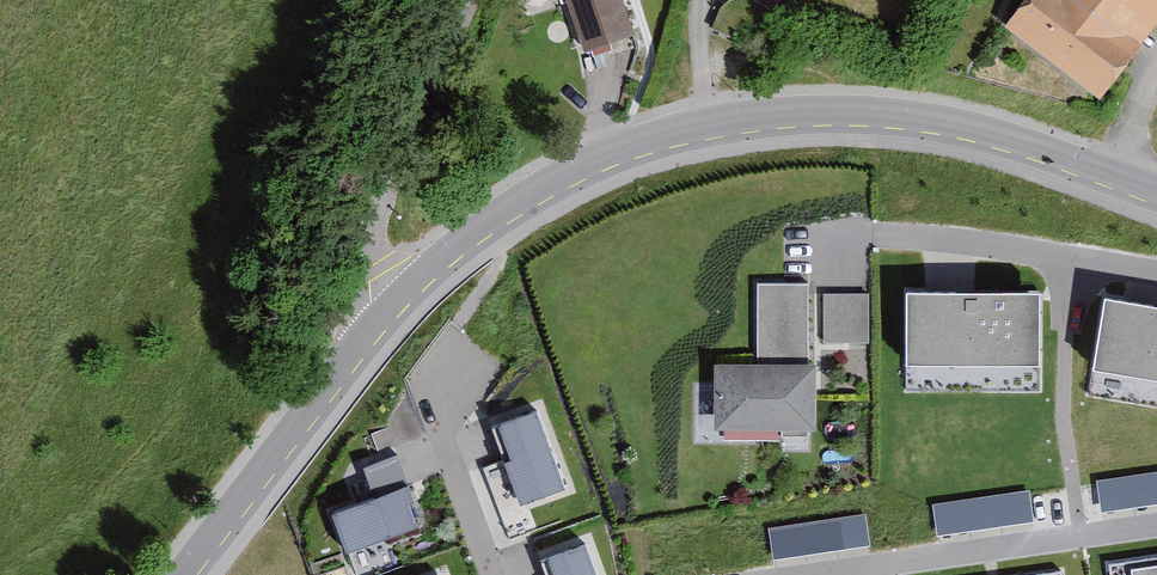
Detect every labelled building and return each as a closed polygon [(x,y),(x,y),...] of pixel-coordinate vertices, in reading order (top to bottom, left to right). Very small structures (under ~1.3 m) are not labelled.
[(627,0),(569,0),(587,54),(639,37),(627,0)] [(1011,35),(1111,103),(1156,36),(1156,0),(1035,0),(1011,35)] [(811,370),(812,288),(762,287),(762,365),(724,364),(724,431),(824,432),(824,397),(864,397),(864,358),(824,357),(824,370),(811,370)] [(1047,295),(907,292),(905,365),(1045,368),(1047,295)] [(870,297),(826,297),(826,345),(870,345),(870,297)] [(1107,298),(1093,369),(1156,381),(1156,308),(1107,298)] [(541,401),(489,421),(522,507),(574,487),(541,401)] [(1156,506),(1156,473),(1100,479),(1103,511),(1156,506)] [(416,481),(333,512),(349,557),(433,526),(416,481)] [(939,535),(1036,528),(1034,494),(936,501),(939,535)] [(775,563),(873,554),(870,520),(772,529),(775,563)] [(540,560),(546,574),(604,574),(592,541),(540,560)] [(1116,567),(1117,574),(1156,574),(1156,562),(1116,567)]
